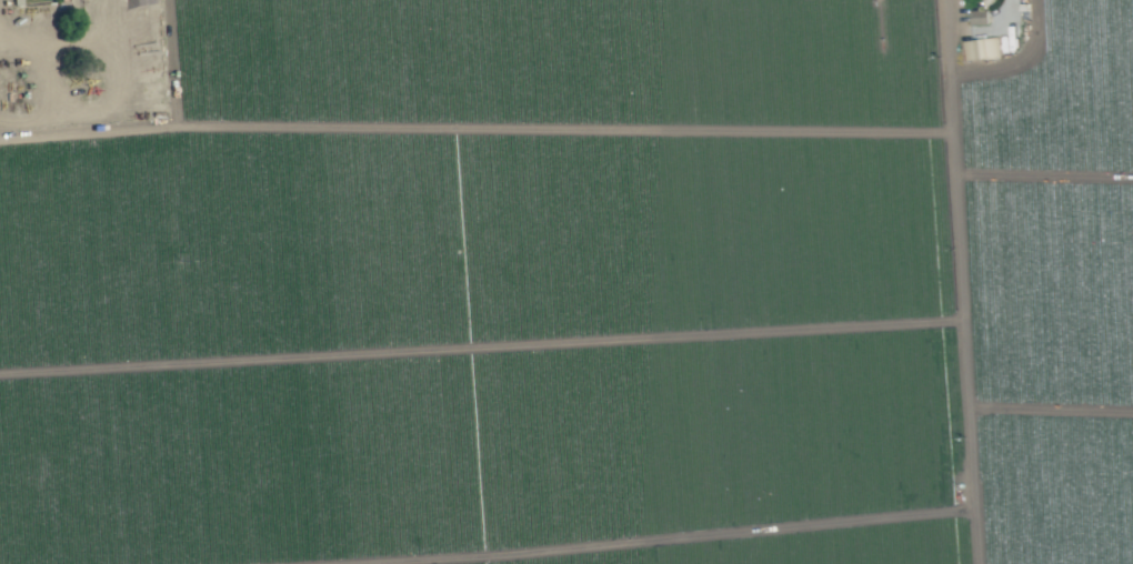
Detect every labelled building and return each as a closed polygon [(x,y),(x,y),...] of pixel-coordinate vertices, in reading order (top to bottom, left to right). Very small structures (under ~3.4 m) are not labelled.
[(965,59),(999,58),(999,38),(964,39),(965,59)]
